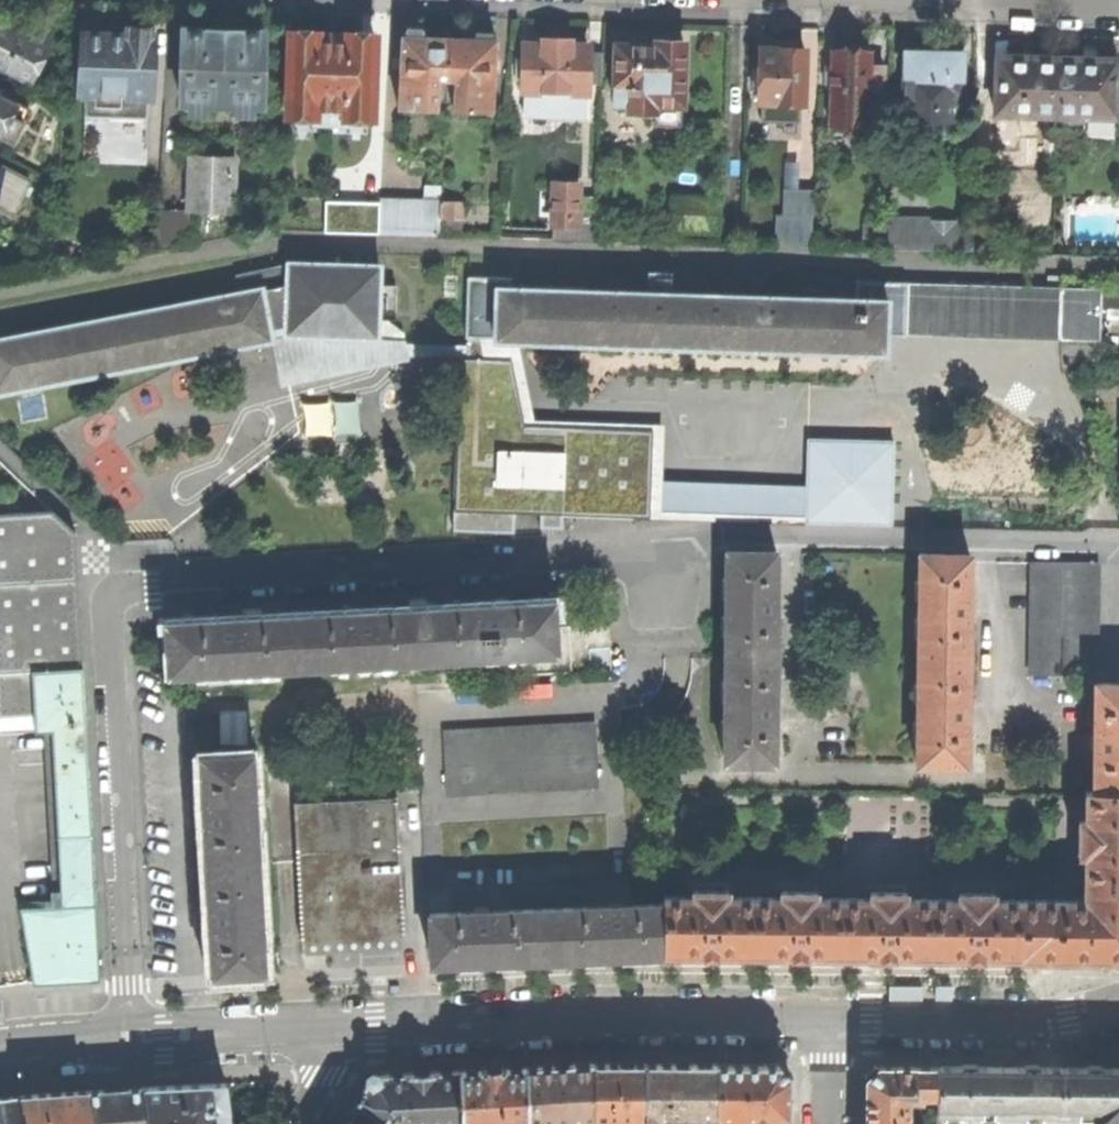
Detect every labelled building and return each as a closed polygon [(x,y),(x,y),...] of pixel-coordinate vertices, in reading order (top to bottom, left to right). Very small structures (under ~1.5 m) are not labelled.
[(0,24),(0,64),(30,79),(52,35),(29,23),(22,35),(0,24)] [(127,27),(105,26),(105,35),(83,34),(83,57),(78,57),(78,78),(81,78),(81,94),(86,94),(85,117),(149,118),(150,95),(154,95),(155,36),(149,36),(150,27),(127,27)] [(407,29),(408,35),(423,36),(423,29),(421,27),(410,26),(407,29)] [(208,30),(183,29),(181,101),(191,102),(191,111),(203,111),(204,102),(238,103),(238,113),(251,113),(251,103),(261,104),(264,32),(240,31),(220,30),(208,30)] [(330,121),(333,34),(317,34),(317,33),(304,32),(291,32),(289,115),(314,116),(314,121),(330,121)] [(349,35),(333,34),(330,121),(346,122),(346,117),(371,118),(374,34),(361,34),(349,34),(349,35)] [(447,79),(448,37),(425,36),(423,36),(408,35),(402,35),(399,107),(436,108),(438,79),(447,79)] [(472,38),(448,37),(447,79),(455,79),(453,108),(492,110),(495,39),(472,38)] [(544,40),(544,45),(525,45),(525,60),(518,60),(518,73),(524,73),(524,89),(569,90),(586,90),(587,90),(587,80),(588,53),(588,47),(569,46),(569,41),(557,40),(544,40)] [(646,117),(655,118),(654,125),(681,125),(683,44),(664,44),(645,43),(645,45),(617,45),(615,102),(629,103),(628,110),(646,111),(646,117)] [(777,102),(799,103),(802,103),(804,49),(784,48),(759,47),(759,55),(757,102),(777,102)] [(868,127),(869,92),(870,65),(870,51),(850,50),(832,50),(830,126),(868,127)] [(955,93),(960,93),(961,53),(929,52),(906,51),(904,118),(932,119),(955,120),(955,93)] [(588,53),(587,80),(601,81),(602,54),(588,53)] [(1020,114),(1058,115),(1059,57),(1031,56),(997,55),(995,113),(1020,114)] [(1115,113),(1117,62),(1117,58),(1090,58),(1059,57),(1058,115),(1088,116),(1115,117),(1115,113)] [(883,93),(884,65),(870,65),(869,92),(883,93)] [(569,90),(568,115),(586,116),(586,90),(569,90)] [(17,104),(0,95),(0,135),(2,136),(17,104)] [(799,103),(777,102),(777,110),(782,116),(793,116),(798,111),(799,103)] [(29,110),(17,104),(2,136),(13,142),(29,110)] [(1020,129),(1057,130),(1058,115),(1020,114),(1020,129)] [(1088,131),(1088,116),(1058,115),(1057,130),(1088,131)] [(955,128),(955,120),(932,119),(932,127),(934,134),(940,139),(947,139),(952,135),(955,128)] [(192,158),(191,207),(230,209),(232,159),(192,158)] [(13,213),(28,181),(0,167),(0,207),(13,213)] [(555,224),(580,226),(581,196),(582,184),(557,183),(555,224)] [(775,217),(775,246),(812,247),(813,190),(783,189),(782,217),(775,217)] [(580,226),(555,224),(554,238),(592,240),(594,197),(581,196),(580,226)] [(379,203),(378,233),(438,235),(440,202),(379,199),(379,203)] [(378,233),(379,203),(325,201),(324,231),(378,233)] [(440,202),(438,235),(462,236),(464,203),(440,202)] [(134,235),(158,235),(159,210),(159,207),(128,206),(127,234),(134,235)] [(191,210),(159,210),(158,235),(157,246),(193,242),(191,210)] [(974,220),(888,219),(888,249),(973,250),(974,220)] [(885,222),(866,222),(866,245),(885,246),(885,222)] [(157,246),(158,235),(134,235),(133,249),(157,250),(157,246)] [(260,290),(269,329),(285,326),(287,334),(288,334),(288,333),(330,334),(376,336),(377,336),(378,295),(378,266),(288,264),(237,275),(240,294),(260,290)] [(498,289),(508,289),(509,280),(509,279),(469,278),(467,345),(467,358),(466,380),(462,389),(465,410),(460,423),(464,440),(460,449),(463,468),(459,478),(462,496),(454,496),(453,531),(486,532),(514,533),(515,512),(515,502),(540,503),(540,513),(540,528),(562,528),(563,515),(563,512),(575,512),(589,510),(605,513),(617,511),(634,514),(648,512),(648,510),(642,474),(651,437),(637,434),(620,435),(612,433),(593,434),(587,430),(586,431),(571,434),(565,433),(565,432),(525,431),(511,361),(487,360),(482,338),(496,338),(498,289)] [(906,334),(907,300),(907,284),(858,282),(857,301),(885,302),(885,333),(906,334)] [(1032,288),(926,284),(926,301),(907,300),(906,334),(885,333),(885,335),(1059,340),(1059,339),(1060,298),(1032,297),(1032,288)] [(907,284),(907,300),(926,301),(926,284),(907,284)] [(1032,297),(1060,298),(1061,289),(1032,288),(1032,297)] [(496,338),(516,339),(841,350),(884,352),(885,335),(885,333),(885,302),(857,301),(508,289),(498,289),(496,338)] [(1101,290),(1061,289),(1060,298),(1059,339),(1100,340),(1101,290)] [(13,389),(13,390),(14,390),(14,388),(249,343),(249,345),(251,344),(250,342),(269,339),(269,341),(271,340),(269,329),(260,290),(240,294),(5,339),(5,338),(3,338),(3,340),(0,340),(0,391),(13,389)] [(1118,314),(1118,291),(1106,292),(1108,315),(1118,314)] [(387,295),(378,295),(377,336),(376,336),(376,345),(404,339),(403,334),(384,319),(387,319),(387,295)] [(405,338),(404,339),(376,345),(376,336),(330,334),(288,333),(288,334),(287,334),(285,326),(269,329),(271,340),(281,386),(409,360),(409,357),(467,358),(467,345),(406,343),(405,338)] [(516,341),(516,339),(496,338),(482,338),(487,360),(511,361),(525,431),(565,432),(565,433),(571,434),(586,431),(587,430),(593,434),(612,433),(620,435),(637,434),(651,437),(642,474),(648,510),(687,512),(687,514),(648,512),(634,514),(617,511),(605,513),(589,510),(575,512),(563,512),(563,515),(718,521),(721,521),(804,523),(805,518),(698,514),(698,512),(806,516),(807,486),(662,481),(664,425),(534,420),(518,341),(516,341)] [(362,429),(360,399),(308,404),(310,433),(362,429)] [(854,440),(808,439),(807,486),(806,516),(806,522),(891,524),(893,441),(854,440)] [(515,512),(540,513),(540,503),(515,502),(515,512)] [(78,582),(75,531),(52,511),(0,514),(0,586),(78,582)] [(775,599),(776,553),(728,553),(727,656),(774,657),(775,599)] [(968,608),(969,556),(921,555),(920,660),(967,660),(968,608)] [(1095,675),(1097,561),(1031,561),(1030,674),(1095,675)] [(82,665),(78,582),(0,586),(0,670),(82,665)] [(555,650),(554,627),(552,603),(528,604),(496,606),(492,606),(486,606),(426,610),(429,657),(480,654),(555,650)] [(359,614),(298,617),(301,664),(429,657),(426,610),(359,614)] [(168,624),(171,672),(301,664),(298,617),(233,621),(233,620),(227,620),(224,621),(168,624)] [(480,654),(481,677),(571,672),(569,626),(554,627),(555,650),(480,654)] [(774,705),(774,657),(727,656),(726,762),(773,762),(774,705)] [(966,710),(967,660),(920,660),(918,764),(965,765),(966,710)] [(0,670),(0,718),(35,716),(35,727),(36,732),(53,731),(86,729),(82,665),(0,670)] [(1094,793),(1118,793),(1118,685),(1096,685),(1094,793)] [(35,727),(35,716),(0,718),(0,729),(35,727)] [(596,721),(577,722),(592,730),(594,763),(580,788),(598,787),(596,721)] [(448,754),(449,787),(465,795),(470,786),(484,794),(489,786),(503,793),(509,784),(523,792),(528,783),(542,791),(547,782),(561,790),(566,781),(580,788),(594,763),(592,730),(577,722),(573,730),(558,723),(553,732),(538,724),(534,733),(519,725),(515,734),(500,726),(495,735),(481,727),(476,736),(462,728),(448,754)] [(577,722),(558,723),(573,730),(577,722)] [(558,723),(538,724),(553,732),(558,723)] [(538,724),(519,725),(534,733),(538,724)] [(519,725),(500,726),(515,734),(519,725)] [(500,726),(481,727),(495,735),(500,726)] [(481,727),(462,728),(476,736),(481,727)] [(446,796),(465,795),(449,787),(448,754),(462,728),(443,729),(446,796)] [(61,888),(62,905),(95,904),(86,729),(53,731),(61,888)] [(205,808),(208,865),(257,863),(251,757),(203,759),(205,808)] [(561,790),(580,788),(566,781),(561,790)] [(542,791),(561,790),(547,782),(542,791)] [(523,792),(542,791),(528,783),(523,792)] [(503,793),(523,792),(509,784),(503,793)] [(465,795),(484,794),(470,786),(465,795)] [(484,794),(503,793),(489,786),(484,794)] [(1085,881),(1118,881),(1118,793),(1094,793),(1086,793),(1086,820),(1080,820),(1080,854),(1086,855),(1085,881)] [(402,936),(404,936),(397,798),(296,804),(296,802),(294,802),(302,942),(303,942),(303,939),(402,934),(402,936)] [(211,922),(214,974),(263,971),(258,865),(208,867),(208,871),(209,871),(209,877),(211,910),(211,917),(212,922),(211,922)] [(1021,900),(1020,956),(1077,957),(1118,957),(1118,881),(1085,881),(1085,901),(1021,900)] [(22,907),(62,905),(61,888),(55,889),(55,888),(53,888),(54,899),(22,900),(22,907)] [(665,896),(665,905),(665,953),(709,953),(753,954),(753,898),(728,897),(728,891),(693,891),(693,897),(665,896)] [(782,898),(753,898),(753,954),(797,954),(842,955),(843,898),(816,898),(816,892),(782,892),(782,898)] [(871,899),(843,898),(842,955),(881,955),(932,956),(932,899),(905,899),(905,893),(871,892),(871,899)] [(960,899),(932,899),(932,956),(978,956),(1020,956),(1021,900),(993,900),(993,894),(960,894),(960,899)] [(20,908),(34,984),(68,982),(99,981),(95,904),(62,905),(22,907),(20,908)] [(665,905),(548,910),(550,957),(602,955),(665,953),(665,905)] [(448,913),(430,914),(432,962),(488,960),(550,957),(548,910),(448,914),(448,913)] [(527,1066),(529,1123),(543,1123),(543,1122),(550,1122),(550,1123),(594,1123),(594,1063),(560,1065),(527,1066)] [(594,1063),(594,1123),(613,1123),(613,1117),(630,1117),(630,1120),(645,1120),(645,1116),(645,1063),(618,1063),(594,1063)] [(645,1116),(645,1120),(663,1120),(663,1116),(673,1116),(673,1123),(701,1123),(701,1116),(717,1116),(717,1063),(680,1063),(645,1063),(645,1116)] [(753,1116),(753,1123),(770,1123),(770,1116),(789,1117),(789,1093),(789,1075),(779,1064),(717,1063),(717,1116),(718,1123),(745,1123),(745,1116),(753,1116)] [(935,1066),(877,1065),(866,1077),(866,1102),(866,1123),(908,1123),(908,1100),(913,1100),(913,1094),(936,1095),(935,1066)] [(527,1066),(493,1068),(461,1069),(463,1123),(529,1123),(527,1066)] [(1024,1119),(1042,1119),(1062,1120),(1063,1068),(967,1067),(935,1066),(936,1095),(936,1117),(944,1117),(960,1118),(978,1118),(996,1118),(1024,1119)] [(1097,1120),(1118,1099),(1118,1069),(1095,1068),(1063,1068),(1062,1120),(1097,1120)] [(461,1069),(419,1072),(371,1075),(363,1089),(355,1103),(395,1123),(463,1123),(461,1069)] [(226,1082),(189,1084),(144,1087),(150,1123),(230,1123),(226,1082)] [(144,1087),(114,1088),(88,1090),(93,1123),(150,1123),(144,1087)] [(88,1090),(55,1092),(21,1094),(25,1123),(93,1123),(88,1090)] [(21,1094),(0,1097),(0,1123),(25,1123),(21,1094)] [(1097,1120),(1093,1123),(1118,1123),(1118,1099),(1097,1120)]
